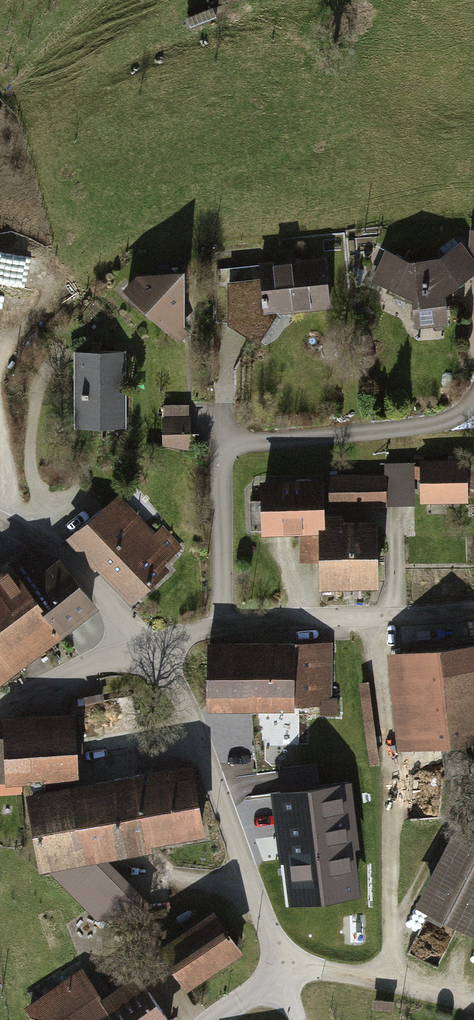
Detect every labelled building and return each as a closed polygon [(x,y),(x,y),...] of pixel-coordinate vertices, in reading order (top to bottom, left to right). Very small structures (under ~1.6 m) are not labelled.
[(393,250),(380,286),(426,307),(424,328),(459,326),(457,291),(473,281),(473,246),(471,242),(454,256),(422,259),(393,250)] [(289,311),(343,309),(340,256),(269,259),(270,266),(234,268),(237,322),(269,343),(289,311)] [(194,343),(202,266),(154,274),(134,289),(194,343)] [(135,351),(85,351),(85,428),(134,428),(135,351)] [(195,404),(170,404),(170,452),(209,452),(209,428),(195,428),(195,404)] [(431,504),(473,503),(473,460),(429,461),(429,467),(396,468),(397,476),(397,491),(430,490),(431,504)] [(397,476),(337,478),(337,509),(397,507),(397,491),(397,476)] [(337,478),(273,479),(274,533),(328,532),(338,532),(338,519),(337,509),(337,478)] [(123,492),(75,537),(137,603),(192,551),(168,526),(161,533),(123,492)] [(328,532),(329,587),(391,586),(390,518),(338,519),(338,532),(328,532)] [(90,606),(59,564),(48,572),(33,551),(0,576),(0,674),(90,606)] [(211,643),(210,708),(337,710),(338,645),(211,643)] [(399,652),(407,751),(473,746),(473,646),(399,652)] [(19,723),(20,740),(0,741),(0,784),(88,781),(86,720),(19,723)] [(262,749),(229,756),(237,797),(270,790),(262,749)] [(197,767),(39,794),(52,867),(209,841),(197,767)] [(349,783),(271,792),(285,907),(363,898),(349,783)] [(471,812),(428,903),(473,925),(473,813),(471,812)] [(165,944),(191,983),(241,950),(215,911),(165,944)] [(23,1010),(30,1019),(168,1019),(141,980),(109,1002),(84,967),(23,1010)]
